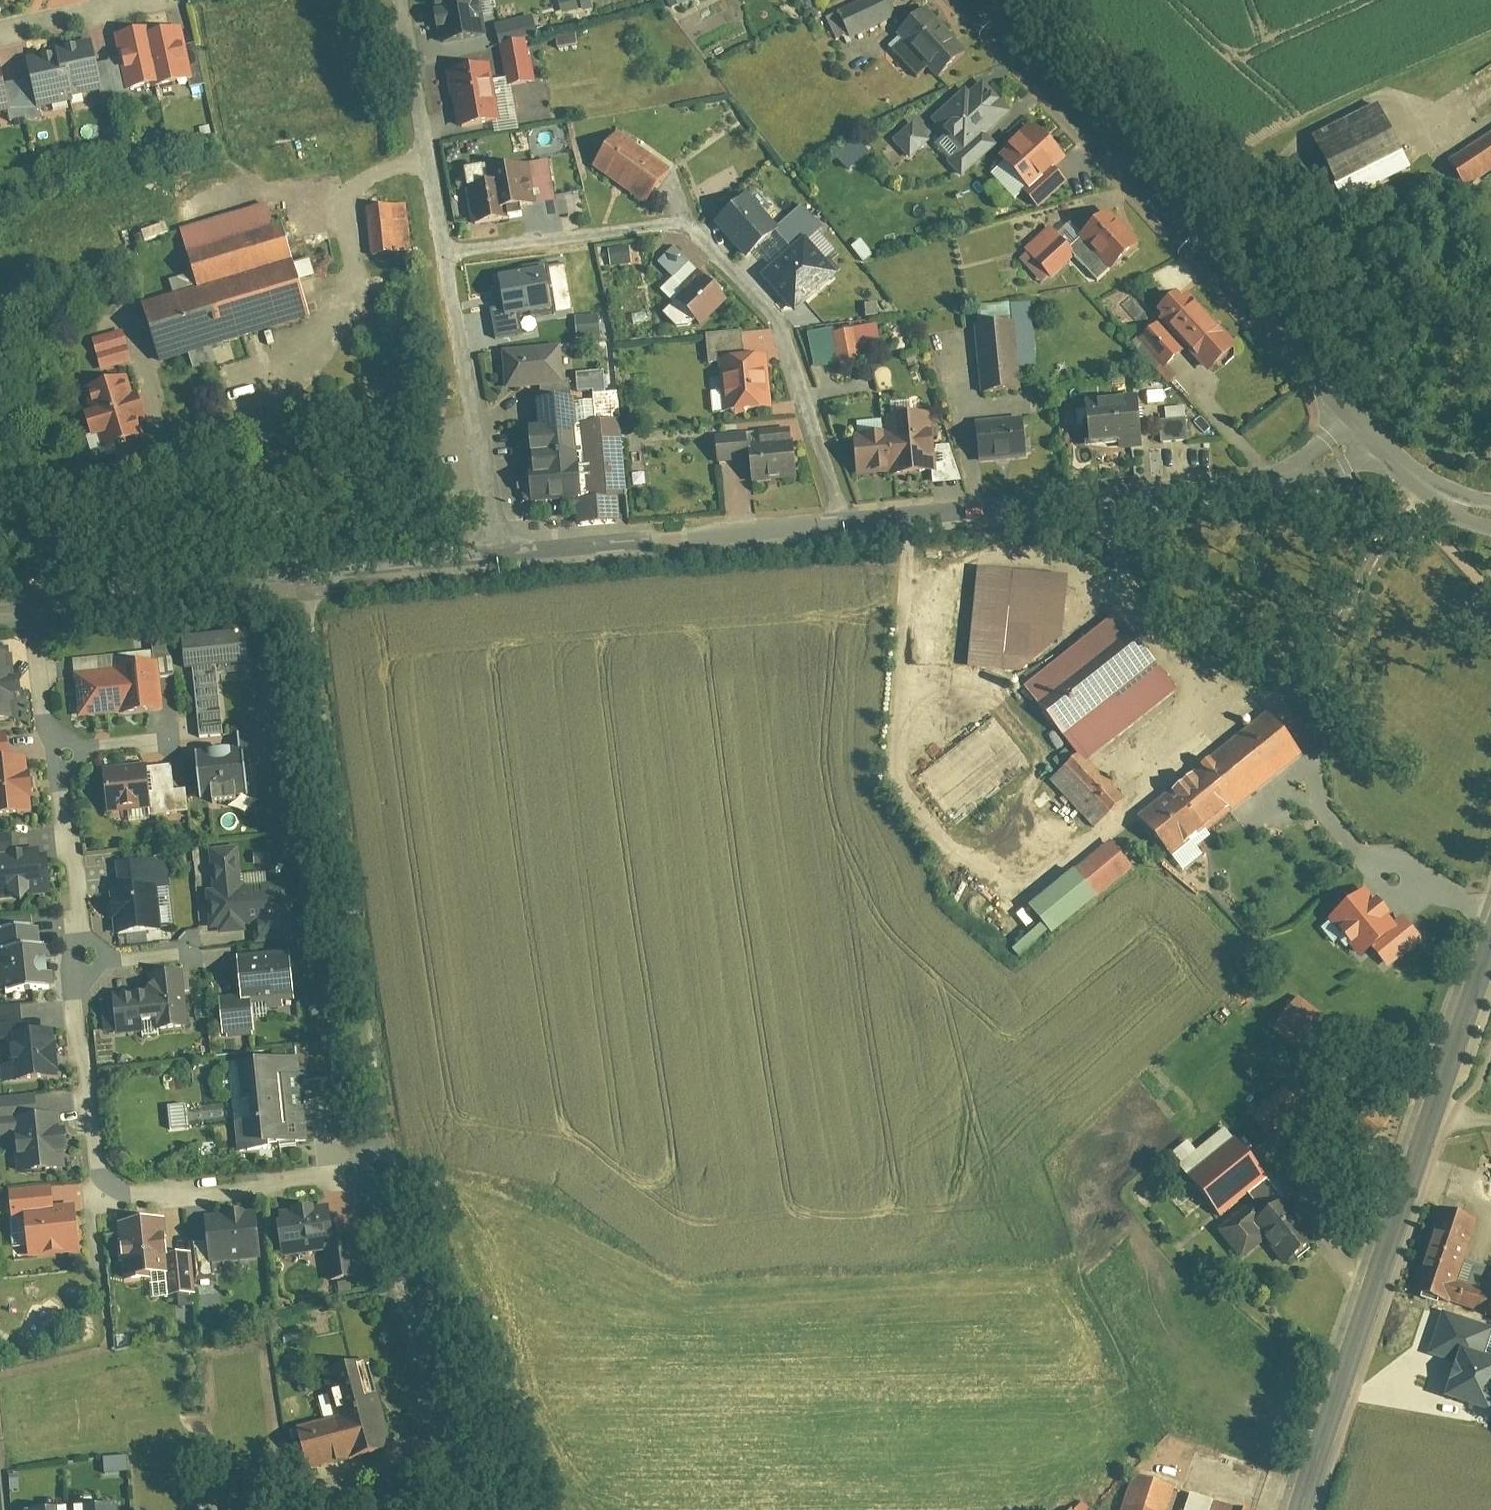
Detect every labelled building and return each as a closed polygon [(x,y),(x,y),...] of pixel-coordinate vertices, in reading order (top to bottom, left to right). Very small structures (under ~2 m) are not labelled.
[(448,42),(492,34),(486,2),(487,0),(442,0),(448,42)] [(689,0),(671,0),(676,8),(689,0)] [(902,17),(894,0),(864,0),(843,10),(857,39),(902,17)] [(968,51),(928,7),(899,34),(939,77),(968,51)] [(538,15),(503,24),(507,42),(542,33),(538,15)] [(196,77),(185,27),(156,33),(166,83),(196,77)] [(155,28),(121,35),(126,60),(133,90),(166,83),(156,33),(155,28)] [(65,50),(74,97),(106,91),(101,65),(96,39),(64,46),(65,50)] [(533,40),(507,44),(514,85),(540,81),(533,40)] [(37,77),(44,108),(75,102),(74,97),(65,50),(33,56),(37,77)] [(13,109),(8,83),(3,59),(0,60),(0,111),(13,109)] [(126,60),(114,62),(121,97),(123,106),(135,103),(133,90),(126,60)] [(114,62),(101,65),(106,91),(108,100),(121,97),(114,62)] [(494,63),(454,70),(464,126),(503,119),(494,63)] [(8,83),(13,109),(44,108),(37,77),(8,83)] [(982,82),(931,124),(958,157),(1010,115),(982,82)] [(1345,186),(1410,152),(1383,101),(1318,135),(1345,186)] [(1006,155),(1037,188),(1060,166),(1072,156),(1041,122),(1006,155)] [(929,144),(912,126),(894,143),(910,161),(929,144)] [(1490,173),(1490,131),(1456,153),(1474,183),(1490,173)] [(670,171),(618,134),(593,168),(644,206),(670,171)] [(949,165),(962,180),(998,150),(986,135),(949,165)] [(553,159),(516,165),(523,206),(560,199),(553,159)] [(523,206),(516,165),(491,170),(494,184),(474,188),(481,224),(519,217),(517,207),(523,206)] [(1073,180),(1060,166),(1037,188),(1033,192),(1046,206),(1073,180)] [(475,169),(461,171),(463,185),(477,184),(475,169)] [(777,230),(748,197),(715,226),(745,259),(777,230)] [(272,204),(185,230),(202,287),(298,259),(287,221),(278,223),(272,204)] [(410,204),(373,208),(378,256),(416,251),(410,204)] [(818,223),(803,207),(781,229),(796,245),(818,223)] [(1147,243),(1115,210),(1087,236),(1119,269),(1147,243)] [(125,231),(127,241),(155,237),(153,227),(125,231)] [(1057,278),(1082,255),(1055,227),(1030,250),(1057,278)] [(838,277),(804,238),(760,276),(794,315),(838,277)] [(632,244),(614,247),(617,267),(636,263),(632,244)] [(694,262),(681,245),(662,259),(676,277),(694,262)] [(202,287),(148,303),(165,360),(315,316),(298,259),(202,287)] [(550,270),(499,280),(508,324),(558,315),(550,270)] [(733,300),(704,271),(680,295),(709,324),(733,300)] [(1236,347),(1187,295),(1159,321),(1208,373),(1236,347)] [(599,316),(574,317),(576,344),(601,342),(599,316)] [(807,336),(813,369),(883,355),(876,322),(807,336)] [(1011,324),(975,328),(982,395),(1018,391),(1011,324)] [(1161,324),(1140,343),(1162,368),(1183,349),(1161,324)] [(99,338),(109,371),(138,363),(128,329),(99,338)] [(560,348),(503,352),(506,390),(563,386),(560,348)] [(771,412),(768,358),(717,362),(721,416),(771,412)] [(105,447),(151,434),(134,375),(88,388),(105,447)] [(1087,399),(1090,446),(1141,443),(1139,396),(1087,399)] [(580,500),(574,399),(527,402),(533,503),(580,500)] [(628,499),(622,403),(575,405),(582,527),(621,524),(620,500),(628,499)] [(937,477),(932,418),(883,422),(884,435),(853,437),(857,483),(937,477)] [(1159,420),(1160,444),(1189,442),(1188,418),(1159,420)] [(1024,422),(975,425),(977,463),(1027,460),(1024,422)] [(750,439),(715,440),(716,464),(751,463),(750,439)] [(751,448),(752,488),(797,486),(796,446),(751,448)] [(961,484),(950,450),(935,450),(938,487),(961,484)] [(978,568),(967,667),(1041,676),(1063,658),(1068,578),(978,568)] [(1177,693),(1115,616),(1063,658),(1041,676),(1025,689),(1080,757),(1086,765),(1177,693)] [(252,633),(189,639),(192,669),(199,668),(221,666),(255,663),(252,633)] [(179,674),(177,645),(162,647),(163,661),(165,675),(179,674)] [(0,655),(0,722),(23,719),(20,697),(26,696),(24,674),(17,675),(15,654),(0,655)] [(163,661),(78,669),(82,716),(168,708),(165,675),(163,661)] [(221,666),(199,668),(206,736),(228,734),(221,666)] [(1305,754),(1270,711),(1141,818),(1177,860),(1305,754)] [(280,758),(277,729),(246,731),(248,747),(249,761),(280,758)] [(0,735),(0,762),(14,761),(11,734),(0,735)] [(248,747),(203,751),(208,799),(252,795),(249,761),(248,747)] [(1086,765),(1080,757),(1053,779),(1094,830),(1121,808),(1086,765)] [(0,762),(0,813),(35,810),(30,759),(14,761),(0,762)] [(151,763),(108,767),(112,811),(156,807),(152,767),(151,763)] [(156,815),(192,811),(190,789),(179,790),(177,764),(152,767),(156,807),(156,815)] [(128,812),(128,820),(148,819),(147,810),(128,812)] [(0,834),(0,857),(19,855),(17,832),(0,834)] [(1133,870),(1110,843),(1028,910),(1051,938),(1133,870)] [(243,846),(214,848),(218,892),(214,893),(217,927),(222,927),(222,933),(252,930),(251,925),(262,924),(263,940),(299,937),(294,878),(247,883),(243,846)] [(0,857),(0,899),(55,892),(50,851),(19,855),(0,857)] [(174,884),(171,857),(123,861),(125,889),(161,885),(174,884)] [(125,889),(116,890),(121,936),(166,931),(161,885),(125,889)] [(1397,927),(1365,892),(1333,922),(1364,955),(1376,944),(1394,963),(1421,938),(1404,920),(1397,927)] [(46,946),(44,928),(2,932),(4,950),(46,946)] [(46,946),(4,950),(8,991),(57,986),(52,945),(46,946)] [(295,949),(242,955),(247,993),(248,1001),(257,1000),(300,995),(295,949)] [(187,971),(154,975),(156,987),(159,1017),(161,1031),(193,1027),(187,971)] [(124,1028),(125,1036),(149,1033),(148,1018),(159,1017),(156,987),(120,991),(121,999),(124,1028)] [(223,996),(227,1033),(260,1029),(257,1000),(248,1001),(247,993),(223,996)] [(1298,995),(1269,1031),(1300,1055),(1328,1019),(1298,995)] [(121,999),(106,1001),(110,1030),(124,1028),(121,999)] [(0,1017),(0,1037),(16,1035),(28,1034),(26,1015),(0,1017)] [(28,1034),(16,1035),(18,1062),(4,1064),(5,1083),(64,1077),(59,1031),(28,1034)] [(338,1081),(334,1044),(300,1048),(301,1057),(304,1084),(338,1081)] [(301,1057),(244,1063),(248,1098),(238,1099),(239,1103),(195,1107),(196,1119),(240,1115),(244,1150),(310,1143),(304,1084),(301,1057)] [(1291,1081),(1249,1117),(1267,1139),(1310,1103),(1291,1081)] [(0,1100),(0,1121),(1,1121),(42,1116),(40,1096),(0,1100)] [(1394,1114),(1375,1100),(1349,1137),(1369,1151),(1394,1114)] [(190,1105),(167,1106),(168,1131),(191,1130),(190,1105)] [(42,1116),(1,1121),(3,1140),(23,1138),(27,1172),(71,1168),(70,1152),(74,1152),(72,1133),(68,1133),(66,1114),(42,1116)] [(1280,1195),(1234,1149),(1189,1193),(1236,1239),(1280,1195)] [(58,1187),(14,1191),(17,1215),(32,1214),(60,1211),(58,1187)] [(1319,1238),(1285,1201),(1251,1232),(1284,1269),(1319,1238)] [(336,1206),(285,1211),(289,1253),(331,1249),(341,1248),(340,1239),(336,1206)] [(60,1211),(32,1214),(37,1258),(85,1253),(80,1209),(60,1211)] [(261,1211),(214,1215),(216,1242),(218,1263),(265,1258),(261,1211)] [(167,1218),(122,1222),(128,1279),(173,1275),(171,1254),(167,1218)] [(334,1279),(367,1275),(364,1237),(340,1239),(341,1248),(331,1249),(334,1279)] [(199,1252),(201,1278),(219,1276),(218,1263),(216,1242),(198,1244),(199,1252)] [(173,1275),(175,1296),(202,1293),(201,1278),(199,1252),(171,1254),(173,1275)] [(1462,1261),(1455,1283),(1476,1289),(1469,1311),(1490,1318),(1490,1271),(1462,1261)] [(355,1294),(354,1281),(337,1282),(338,1295),(355,1294)] [(1490,1335),(1490,1331),(1446,1317),(1433,1355),(1461,1364),(1464,1355),(1482,1361),(1490,1335)] [(1490,1405),(1490,1364),(1482,1361),(1464,1355),(1461,1364),(1450,1398),(1489,1411),(1490,1405)] [(302,1428),(310,1474),(400,1458),(383,1362),(333,1371),(342,1422),(302,1428)] [(1174,1491),(1130,1478),(1121,1509),(1169,1509),(1174,1491)] [(1071,1509),(1092,1509),(1082,1500),(1071,1509)]
